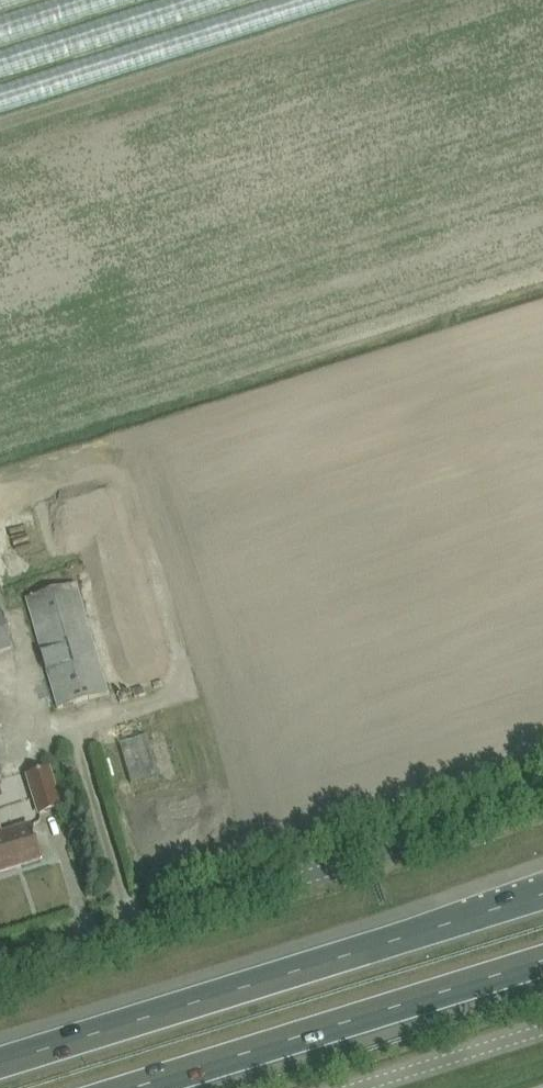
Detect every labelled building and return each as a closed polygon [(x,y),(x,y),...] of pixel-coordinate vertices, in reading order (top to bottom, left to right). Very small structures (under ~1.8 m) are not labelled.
[(0,516),(0,517),(10,558),(19,556),(22,568),(46,562),(33,508),(0,516)] [(56,709),(108,694),(78,586),(26,600),(56,709)] [(12,649),(1,613),(0,613),(0,653),(12,649)] [(61,808),(54,787),(49,770),(28,777),(40,814),(61,808)] [(36,838),(34,839),(30,826),(1,836),(0,833),(0,873),(18,868),(16,864),(38,857),(40,861),(41,861),(35,842),(37,842),(36,838)]
